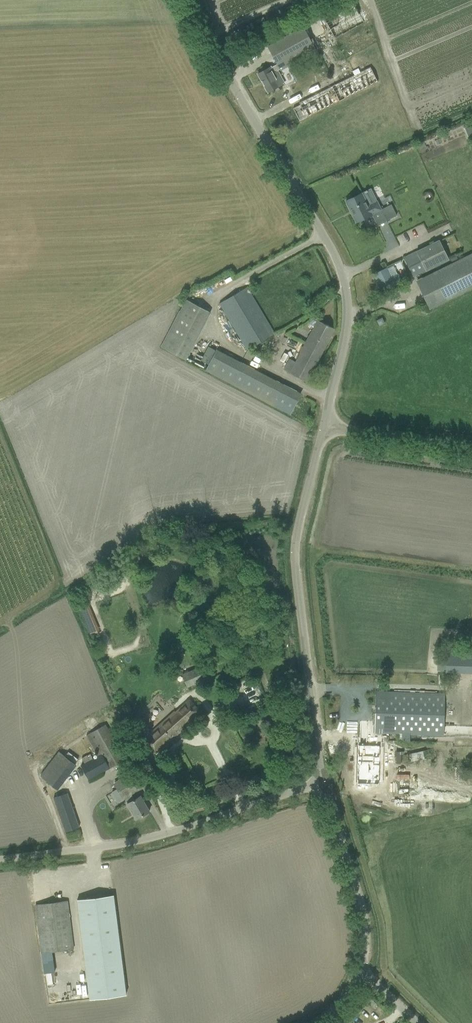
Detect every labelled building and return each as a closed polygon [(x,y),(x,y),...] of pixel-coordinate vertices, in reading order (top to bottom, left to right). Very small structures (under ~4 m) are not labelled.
[(351,0),(322,16),(335,39),(364,23),(351,0)] [(303,28),(277,42),(268,47),(277,64),(271,67),(258,74),(268,92),(281,85),(274,73),(280,69),(280,70),(315,51),(303,28)] [(338,78),(340,82),(299,103),(300,105),(293,108),(299,121),(378,82),(370,67),(365,70),(363,66),(338,78)] [(362,193),(354,197),(345,201),(356,222),(372,214),(381,210),(377,201),(368,206),(362,193)] [(397,216),(391,204),(381,210),(386,221),(397,216)] [(438,240),(403,257),(413,277),(448,259),(438,240)] [(416,282),(429,309),(471,288),(471,255),(416,282)] [(387,268),(374,274),(382,290),(395,284),(394,284),(401,281),(398,274),(391,277),(387,268)] [(219,304),(246,350),(275,333),(247,287),(219,304)] [(211,312),(185,299),(160,347),(186,360),(211,312)] [(284,370),(298,377),(307,382),(334,329),(317,320),(296,362),(290,359),(284,370)] [(285,336),(279,347),(293,354),(298,343),(285,336)] [(205,371),(268,403),(290,414),(300,394),(278,383),(217,350),(205,371)] [(446,647),(445,672),(471,673),(471,648),(446,647)] [(207,680),(202,666),(182,674),(187,687),(207,680)] [(376,692),(375,732),(443,735),(444,694),(376,692)] [(347,698),(346,712),(353,712),(353,706),(367,706),(368,699),(347,698)] [(143,739),(149,746),(156,753),(185,727),(184,726),(200,712),(189,700),(175,712),(174,712),(143,739)] [(346,704),(333,704),(333,725),(346,725),(346,704)] [(122,778),(114,783),(123,799),(124,798),(136,819),(149,811),(140,796),(134,799),(131,794),(141,788),(125,760),(128,758),(123,749),(120,751),(106,724),(85,735),(97,756),(92,758),(90,753),(81,758),(84,763),(80,765),(89,780),(115,765),(122,778)] [(377,745),(357,744),(357,756),(357,763),(356,783),(376,784),(377,764),(377,757),(377,745)] [(57,751),(39,776),(58,790),(76,764),(75,763),(78,759),(68,752),(65,756),(57,751)] [(67,792),(54,797),(56,803),(66,831),(79,827),(69,798),(67,792)] [(77,900),(90,999),(126,995),(113,895),(77,900)] [(35,905),(36,915),(41,953),(73,949),(67,901),(35,905)]
